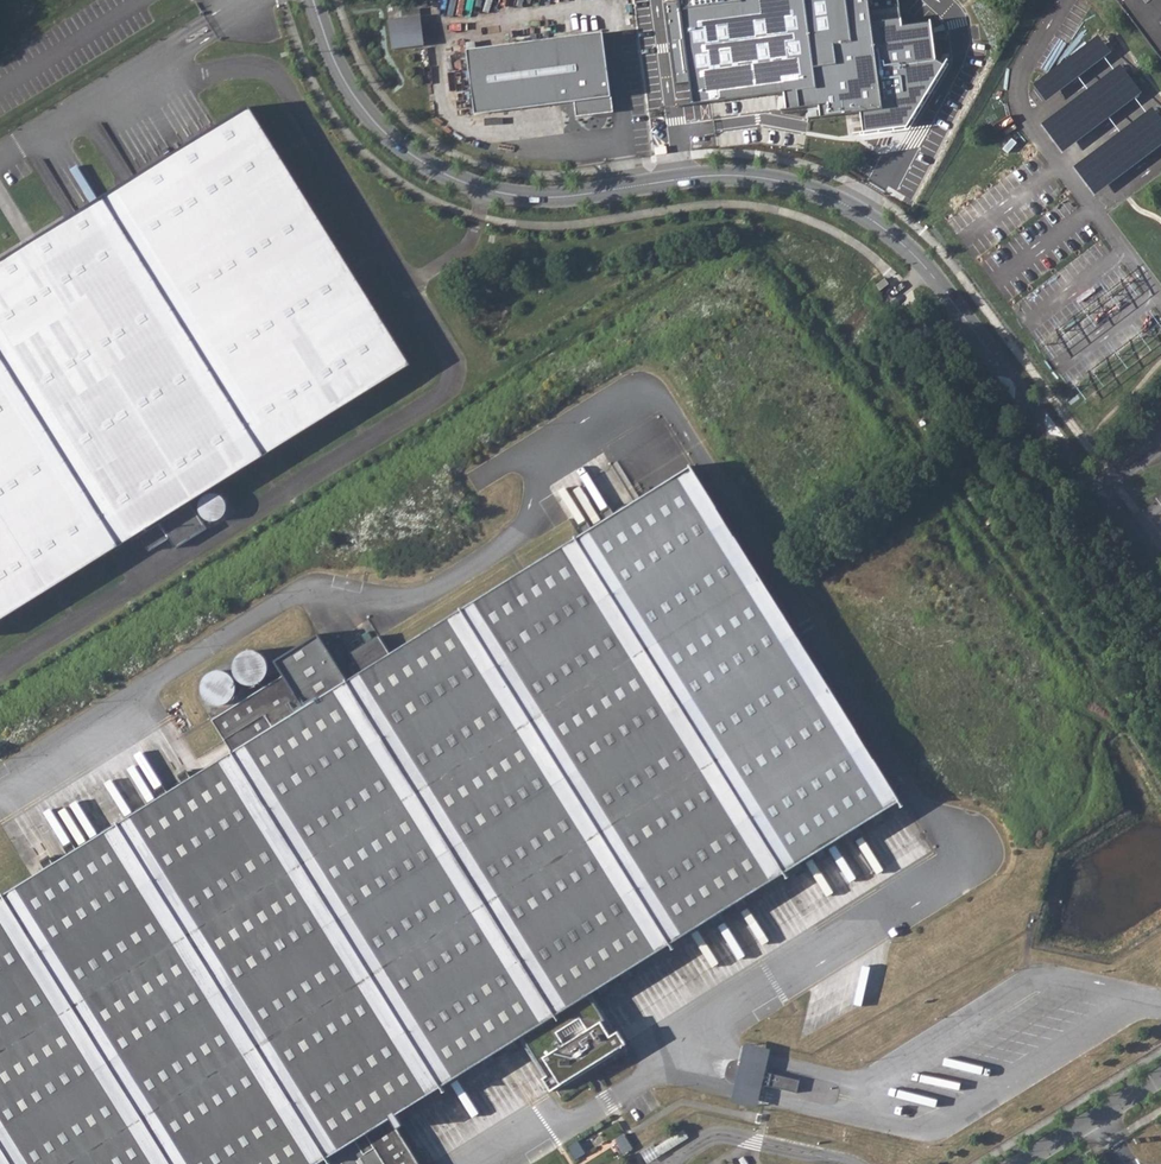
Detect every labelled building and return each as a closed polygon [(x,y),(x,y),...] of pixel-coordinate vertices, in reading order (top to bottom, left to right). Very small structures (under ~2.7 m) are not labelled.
[(665,4),(675,84),(690,83),(693,106),(784,94),(786,111),(818,105),(820,116),(860,111),(864,132),(907,128),(945,65),(935,61),(930,23),(901,27),(898,0),(678,0),(679,2),(665,4)] [(1160,59),(1160,0),(1116,0),(1160,59)] [(393,48),(425,46),(424,16),(391,18),(393,48)] [(604,33),(467,50),(476,115),(574,102),(576,117),(614,112),(604,33)] [(140,535),(149,550),(169,537),(175,547),(207,528),(191,503),(411,366),(250,107),(33,242),(0,262),(0,622),(140,535)] [(0,898),(0,1163),(421,1163),(392,1118),(523,1037),(548,1076),(544,1078),(552,1091),(627,1044),(619,1031),(615,1034),(591,994),(894,802),(683,469),(391,655),(356,676),(348,681),(319,634),(274,662),(283,676),(212,720),(233,753),(0,898)] [(218,523),(230,502),(211,491),(199,511),(218,523)] [(349,665),(356,676),(391,655),(379,636),(350,653),(355,661),(349,665)] [(748,1064),(744,1084),(758,1088),(760,1084),(797,1092),(800,1080),(762,1071),(763,1067),(748,1064)]
